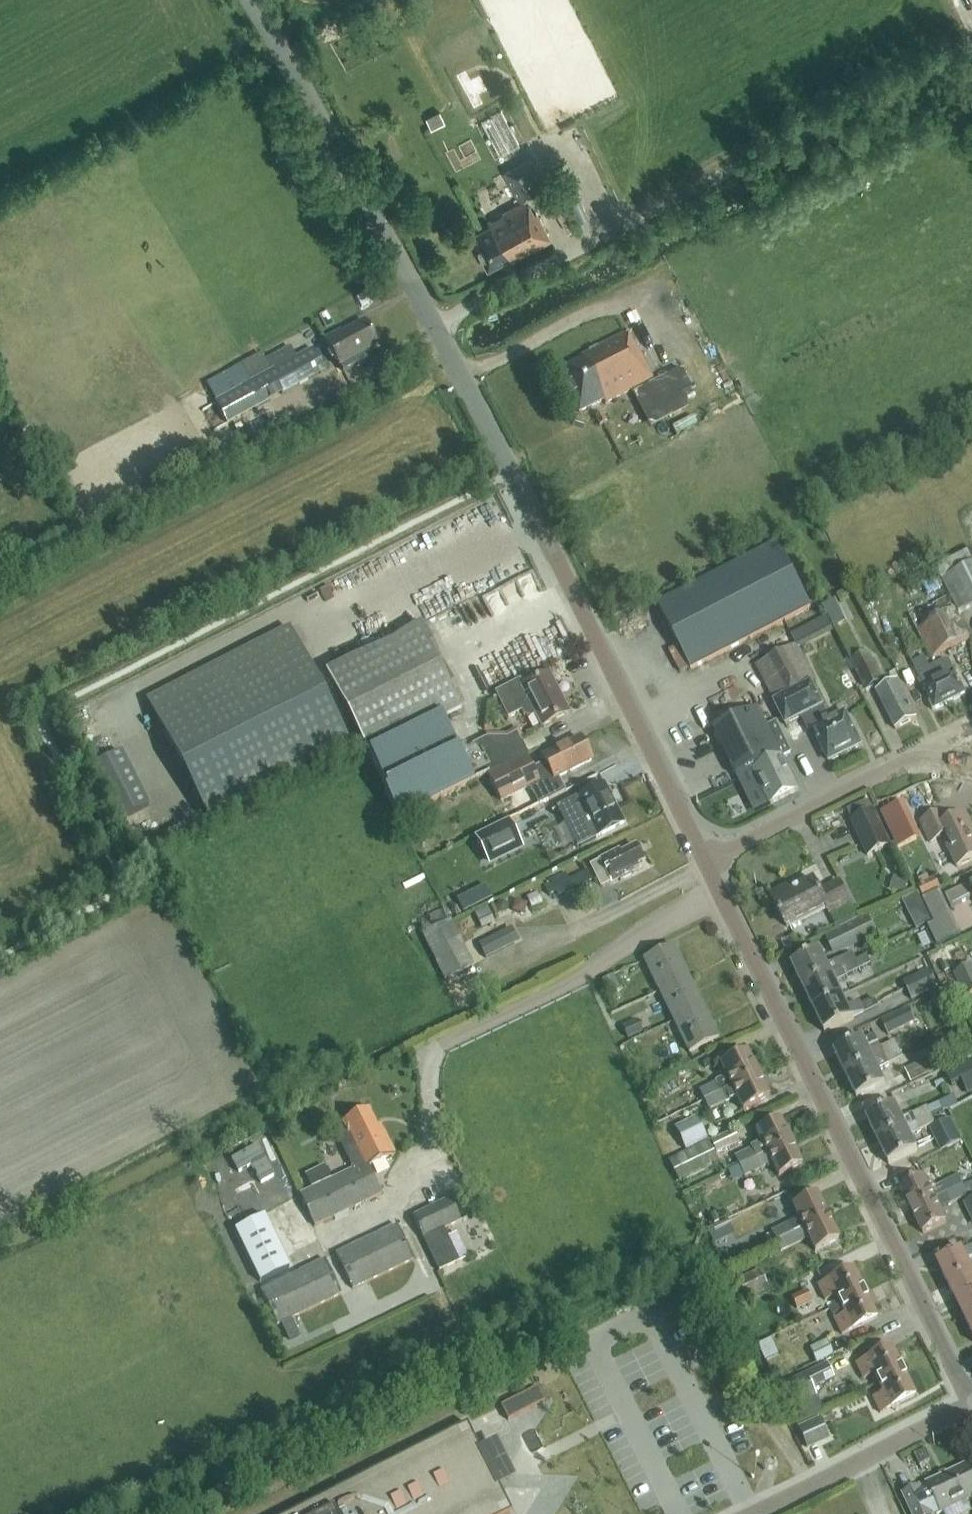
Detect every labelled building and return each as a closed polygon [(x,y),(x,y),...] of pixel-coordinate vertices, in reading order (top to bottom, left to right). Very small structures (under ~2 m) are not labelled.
[(439,110),(425,117),(431,128),(444,121),(439,110)] [(490,225),(470,236),(488,268),(509,257),(511,261),(550,240),(535,211),(533,212),(526,200),(543,191),(527,161),(504,173),(520,203),(487,221),(490,225)] [(339,367),(377,345),(364,321),(342,333),(341,331),(324,340),(339,367)] [(633,348),(626,333),(580,357),(582,361),(559,373),(579,412),(603,400),(605,404),(647,382),(661,409),(682,398),(668,371),(652,379),(635,347),(633,348)] [(243,387),(245,391),(219,405),(226,418),(237,412),(238,414),(253,406),(255,409),(325,371),(313,349),(243,387)] [(602,413),(594,417),(598,426),(606,423),(602,413)] [(278,428),(275,423),(268,427),(271,432),(273,435),(280,431),(278,428)] [(691,670),(811,608),(778,544),(658,605),(691,670)] [(912,560),(916,568),(929,561),(925,553),(912,560)] [(942,582),(950,598),(958,614),(971,608),(971,567),(942,582)] [(939,575),(922,583),(929,596),(945,588),(940,578),(939,575)] [(950,598),(912,617),(933,659),(970,640),(957,615),(958,614),(950,598)] [(847,623),(836,600),(823,606),(834,629),(847,623)] [(527,752),(517,734),(507,740),(487,740),(459,754),(441,719),(463,708),(421,626),(326,674),(368,757),(369,756),(387,791),(384,792),(398,820),(527,752)] [(286,629),(146,701),(206,818),(346,746),(286,629)] [(785,650),(765,661),(785,697),(774,702),(772,704),(785,727),(800,719),(807,732),(811,729),(829,762),(862,746),(844,713),(829,720),(811,687),(809,683),(805,686),(785,650)] [(896,730),(917,719),(898,681),(881,690),(879,685),(884,682),(870,654),(852,663),(866,691),(874,687),(896,730)] [(965,695),(949,662),(945,661),(930,668),(925,657),(913,663),(921,679),(919,680),(924,691),(926,690),(936,709),(965,695)] [(495,693),(507,718),(521,711),(523,715),(530,717),(535,715),(541,727),(568,713),(548,674),(522,687),(519,680),(495,693)] [(721,706),(727,719),(747,710),(741,697),(721,706)] [(783,759),(793,754),(777,722),(767,727),(758,708),(713,730),(737,777),(751,770),(755,771),(771,804),(798,791),(783,759)] [(542,757),(547,767),(539,766),(534,768),(528,756),(487,777),(499,802),(526,788),(531,791),(538,805),(565,791),(558,777),(591,760),(580,738),(542,757)] [(604,784),(561,806),(581,846),(624,824),(604,784)] [(544,826),(540,818),(555,810),(549,799),(538,805),(524,812),(534,831),(544,826)] [(891,809),(887,802),(877,807),(880,814),(891,809)] [(903,803),(891,809),(880,814),(898,850),(920,839),(903,803)] [(890,846),(874,812),(852,822),(868,856),(890,846)] [(971,861),(971,833),(964,816),(948,824),(942,812),(921,822),(931,843),(943,837),(958,868),(971,861)] [(509,821),(475,838),(486,861),(521,844),(509,821)] [(637,864),(643,862),(635,846),(620,853),(618,850),(599,860),(599,861),(590,865),(601,887),(610,882),(611,883),(619,879),(620,881),(631,876),(630,873),(639,868),(637,864)] [(558,897),(592,881),(587,870),(568,879),(566,873),(549,881),(551,886),(546,889),(549,896),(555,893),(558,897)] [(908,882),(893,877),(889,891),(904,896),(908,882)] [(941,891),(935,879),(917,887),(923,900),(938,892),(941,891)] [(830,914),(850,904),(840,883),(820,893),(814,881),(790,893),(788,888),(772,896),(787,928),(827,908),(830,914)] [(971,885),(947,897),(952,907),(971,898),(970,897),(971,896),(971,884),(971,885)] [(918,891),(903,898),(907,907),(922,900),(918,891)] [(949,915),(938,892),(923,900),(933,922),(949,915)] [(542,904),(537,893),(526,898),(531,909),(542,904)] [(512,912),(523,916),(527,905),(517,901),(512,912)] [(444,908),(427,916),(433,928),(450,919),(444,908)] [(489,911),(475,917),(481,930),(494,924),(489,911)] [(834,956),(878,936),(869,917),(826,937),(834,956)] [(485,959),(519,942),(511,927),(478,944),(485,959)] [(643,960),(658,991),(688,976),(673,946),(643,960)] [(803,988),(857,962),(852,954),(839,960),(828,965),(821,951),(792,965),(803,988)] [(945,972),(951,969),(947,961),(941,965),(945,972)] [(843,997),(837,983),(847,978),(846,977),(861,970),(857,962),(803,988),(814,1011),(843,997)] [(954,974),(966,1000),(971,997),(971,965),(954,974)] [(938,990),(930,970),(904,982),(913,1001),(938,990)] [(614,976),(603,981),(606,989),(617,984),(614,976)] [(703,1007),(688,976),(658,991),(673,1022),(703,1007)] [(938,1019),(951,1014),(943,994),(931,998),(938,1019)] [(825,1034),(879,1008),(875,999),(861,1006),(860,1005),(850,1010),(843,997),(814,1011),(825,1034)] [(718,1038),(703,1007),(673,1022),(688,1052),(718,1038)] [(909,1008),(882,1021),(888,1035),(916,1022),(909,1008)] [(622,1027),(627,1039),(642,1033),(636,1021),(622,1027)] [(846,1076),(900,1050),(896,1042),(882,1048),(881,1047),(870,1052),(864,1039),(835,1053),(846,1076)] [(886,1085),(879,1070),(904,1058),(900,1050),(846,1076),(857,1099),(886,1085)] [(703,1101),(757,1074),(746,1051),(720,1064),(726,1076),(715,1081),(715,1082),(698,1090),(703,1101)] [(939,1072),(949,1067),(942,1052),(931,1057),(932,1057),(905,1070),(912,1083),(938,1071),(939,1072)] [(971,1060),(945,1073),(952,1087),(962,1082),(968,1096),(971,1094),(971,1062),(971,1060)] [(769,1098),(757,1074),(703,1101),(708,1110),(736,1097),(743,1110),(769,1098)] [(940,1102),(928,1108),(931,1116),(944,1110),(940,1102)] [(878,1142),(931,1116),(928,1108),(914,1115),(913,1114),(903,1119),(896,1105),(867,1119),(878,1142)] [(337,1137),(344,1150),(353,1169),(300,1195),(315,1227),(381,1195),(368,1167),(395,1154),(380,1123),(377,1125),(369,1108),(342,1121),(347,1132),(337,1137)] [(707,1139),(696,1116),(674,1128),(685,1150),(707,1139)] [(918,1151),(911,1137),(936,1125),(931,1116),(878,1142),(889,1165),(918,1151)] [(739,1167),(790,1142),(779,1119),(756,1130),(761,1142),(750,1147),(751,1148),(734,1156),(739,1167)] [(962,1142),(951,1120),(930,1130),(941,1152),(962,1142)] [(738,1142),(732,1130),(710,1141),(716,1154),(738,1142)] [(699,1172),(719,1163),(708,1141),(670,1161),(680,1181),(700,1172),(699,1172)] [(802,1165),(790,1142),(739,1167),(727,1173),(732,1183),(772,1163),(778,1176),(802,1165)] [(964,1186),(959,1176),(941,1184),(947,1195),(964,1186)] [(936,1200),(931,1189),(925,1177),(901,1188),(912,1211),(936,1200)] [(765,1200),(757,1186),(735,1198),(743,1212),(765,1200)] [(947,1223),(940,1209),(968,1196),(964,1186),(947,1195),(936,1200),(912,1211),(924,1234),(947,1223)] [(776,1242),(827,1217),(816,1194),(792,1205),(799,1219),(771,1232),(776,1242)] [(443,1229),(460,1221),(449,1199),(413,1217),(439,1272),(459,1262),(443,1229)] [(838,1240),(827,1217),(776,1242),(780,1251),(808,1238),(815,1251),(838,1240)] [(413,1261),(405,1244),(396,1226),(337,1254),(354,1290),(413,1261)] [(277,1325),(339,1295),(322,1260),(295,1273),(275,1231),(242,1246),(263,1289),(260,1290),(277,1325)] [(963,1251),(938,1263),(948,1284),(971,1272),(971,1270),(968,1261),(971,1259),(971,1246),(963,1251)] [(836,1295),(840,1305),(864,1293),(852,1269),(818,1285),(825,1301),(836,1295)] [(769,1289),(759,1270),(737,1280),(747,1300),(769,1289)] [(971,1298),(971,1272),(948,1284),(958,1305),(971,1298)] [(806,1291),(791,1298),(796,1309),(796,1310),(812,1303),(812,1302),(806,1291)] [(864,1293),(840,1305),(830,1310),(842,1335),(876,1318),(864,1293)] [(958,1305),(969,1326),(971,1324),(971,1298),(958,1305)] [(772,1338),(758,1344),(759,1345),(765,1360),(779,1354),(772,1338)] [(833,1355),(826,1340),(809,1348),(816,1363),(833,1355)] [(874,1373),(878,1383),(902,1371),(890,1347),(856,1363),(863,1379),(874,1373)] [(826,1364),(784,1386),(801,1421),(822,1411),(812,1390),(834,1380),(826,1364)] [(914,1396),(902,1371),(878,1383),(883,1392),(872,1397),(880,1413),(914,1396)] [(501,1406),(508,1421),(544,1402),(541,1403),(534,1390),(537,1388),(501,1406)] [(807,1449),(830,1439),(820,1417),(797,1427),(807,1449)] [(289,1513),(508,1513),(512,1512),(467,1424),(289,1513)] [(925,1449),(914,1454),(920,1466),(931,1460),(925,1449)] [(920,1488),(904,1495),(912,1513),(939,1513),(971,1499),(971,1474),(968,1465),(928,1484),(930,1488),(922,1491),(920,1488)]
